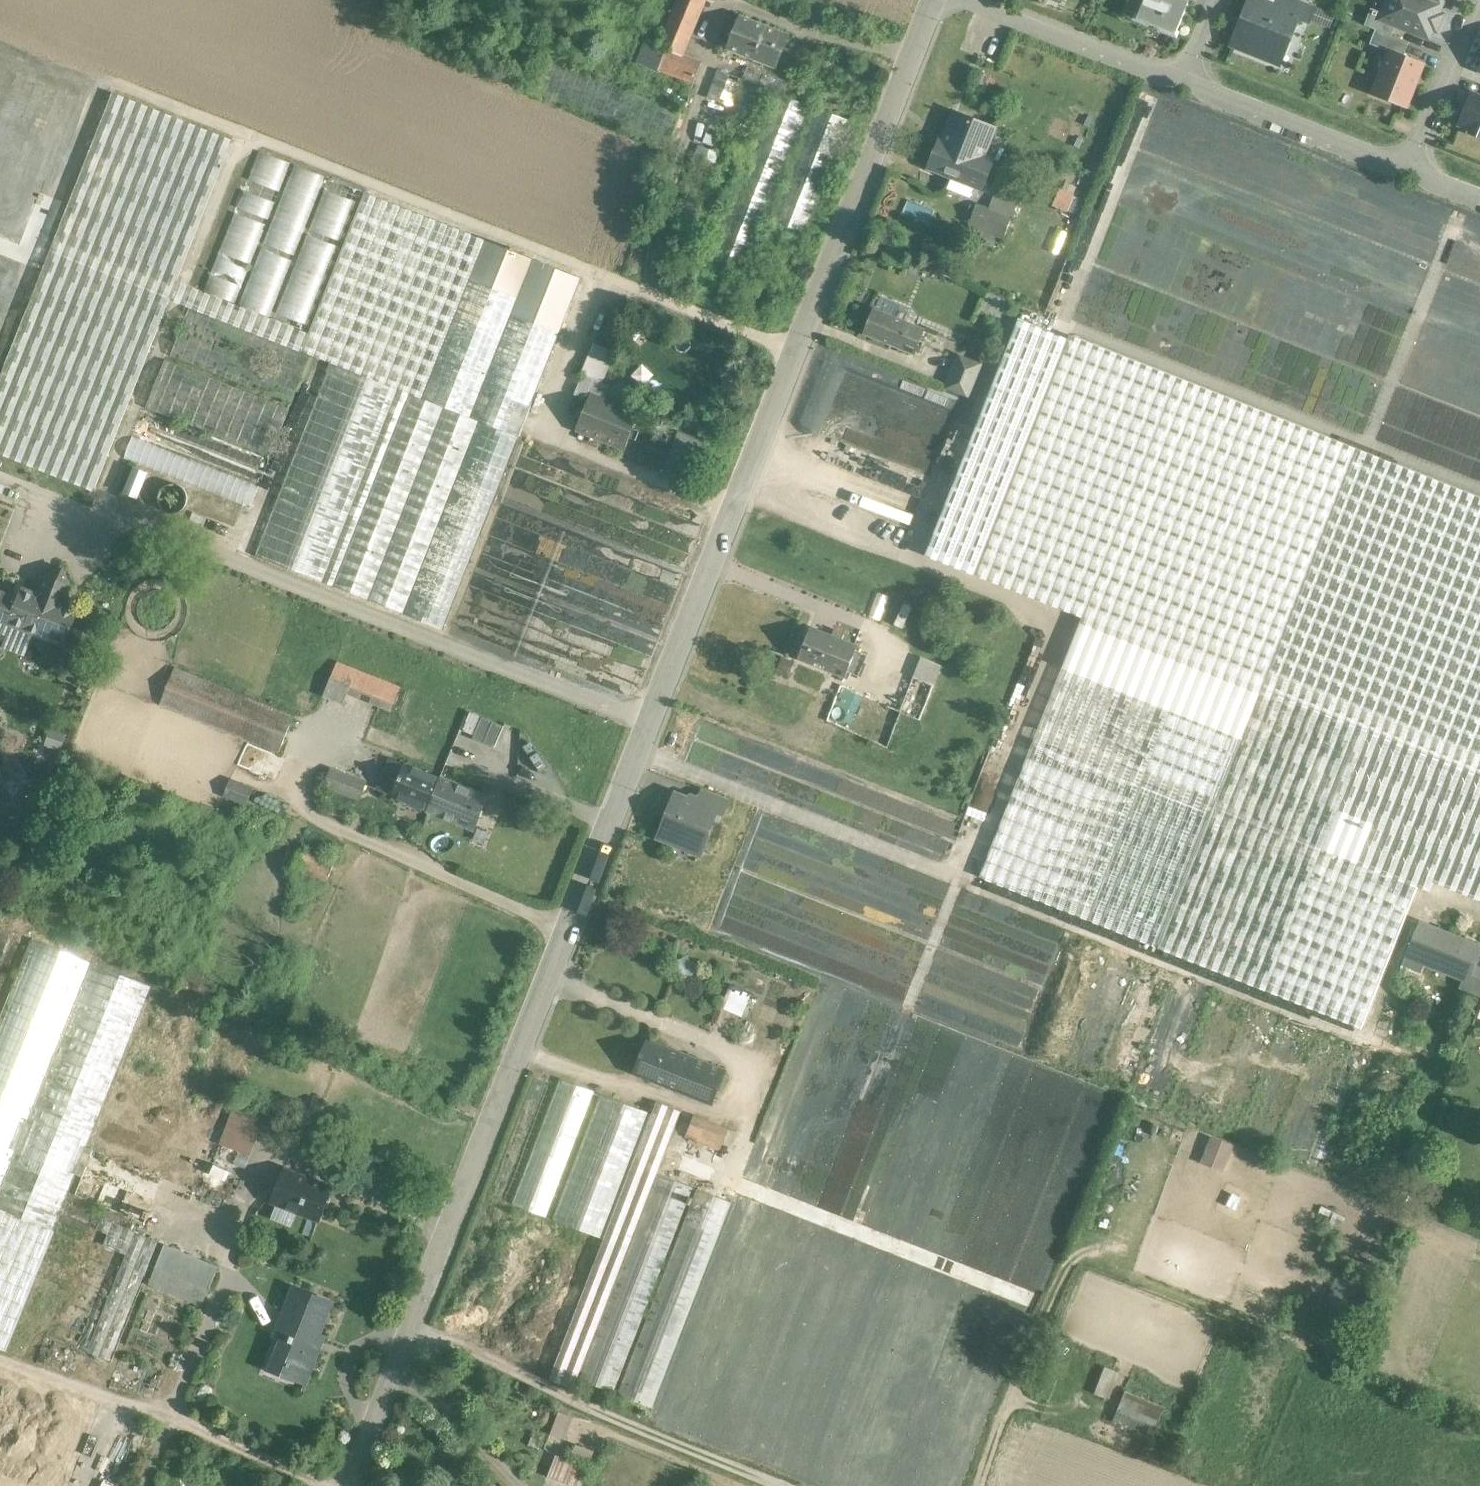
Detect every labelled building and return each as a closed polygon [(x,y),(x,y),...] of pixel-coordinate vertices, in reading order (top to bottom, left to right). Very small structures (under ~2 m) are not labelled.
[(707,2),(702,0),(682,0),(661,51),(668,53),(684,59),(707,2)] [(1137,19),(1176,34),(1189,2),(1185,0),(1144,0),(1137,19)] [(1242,27),(1240,26),(1232,46),(1258,56),(1261,50),(1276,56),(1284,36),(1290,39),(1299,18),(1301,13),(1277,4),(1267,0),(1250,0),(1244,16),(1246,17),(1242,27)] [(1300,0),(1279,0),(1277,4),(1301,13),(1299,18),(1309,22),(1315,6),(1309,4),(1300,0)] [(1430,0),(1389,0),(1383,13),(1381,19),(1396,25),(1428,38),(1432,29),(1436,30),(1442,15),(1438,14),(1442,5),(1430,0)] [(1396,25),(1381,19),(1383,13),(1371,9),(1365,25),(1376,30),(1392,36),(1396,25)] [(789,36),(743,17),(731,48),(777,66),(789,36)] [(1392,36),(1376,30),(1370,44),(1390,52),(1391,51),(1404,56),(1409,43),(1392,36)] [(660,74),(668,53),(661,51),(644,44),(636,64),(660,74)] [(1404,56),(1391,51),(1390,52),(1374,94),(1406,107),(1422,64),(1404,56)] [(684,59),(668,53),(660,74),(694,87),(702,67),(684,59)] [(685,113),(549,58),(535,93),(671,148),(685,113)] [(802,88),(750,67),(745,80),(779,93),(797,100),(802,88)] [(745,80),(721,70),(710,98),(732,107),(724,128),(749,138),(769,89),(745,80)] [(779,93),(716,253),(750,267),(813,107),(797,100),(779,93)] [(1472,94),(1468,103),(1467,103),(1462,115),(1463,116),(1460,125),(1472,130),(1471,132),(1479,136),(1479,97),(1472,94)] [(93,490),(232,142),(116,95),(0,383),(0,453),(93,490)] [(817,110),(774,220),(808,233),(851,123),(817,110)] [(930,166),(982,187),(992,162),(982,158),(994,128),(956,113),(944,143),(940,142),(930,166)] [(708,132),(704,142),(724,149),(728,140),(708,132)] [(260,316),(316,174),(249,148),(193,290),(260,316)] [(336,363),(427,399),(489,243),(316,174),(260,316),(303,333),(297,348),(312,353),(336,363)] [(1083,200),(1061,191),(1055,206),(1076,215),(1083,200)] [(997,199),(992,211),(980,206),(972,227),(1005,240),(1018,207),(997,199)] [(587,282),(489,243),(427,399),(523,438),(587,282)] [(292,403),(312,353),(297,348),(191,306),(171,355),(292,403)] [(924,330),(874,310),(865,333),(915,354),(924,330)] [(1070,336),(1068,339),(1042,329),(1042,328),(1018,319),(975,428),(976,429),(926,555),(1083,617),(980,877),(1160,948),(1262,688),(1367,730),(1430,754),(1479,774),(1479,497),(1070,336)] [(588,359),(609,367),(615,351),(594,344),(588,359)] [(982,365),(958,356),(945,388),(969,397),(982,365)] [(588,359),(581,375),(598,382),(603,383),(609,367),(588,359)] [(290,409),(166,361),(147,409),(271,458),(290,409)] [(523,438),(427,399),(336,363),(260,556),(445,630),(523,438)] [(641,383),(652,374),(643,364),(633,373),(641,383)] [(591,399),(598,382),(581,375),(573,396),(590,402),(591,399)] [(606,405),(612,387),(603,383),(598,382),(591,399),(606,405)] [(621,384),(612,387),(606,405),(630,413),(634,402),(631,388),(621,384)] [(606,405),(591,399),(590,402),(579,431),(627,449),(630,440),(637,443),(641,434),(633,431),(639,417),(630,413),(606,405)] [(131,437),(125,457),(138,461),(144,454),(167,461),(170,464),(171,476),(176,476),(196,482),(205,491),(252,504),(258,482),(242,467),(237,467),(236,453),(234,452),(222,453),(212,464),(206,462),(208,455),(201,456),(202,460),(134,440),(157,439),(157,427),(162,421),(145,416),(139,436),(131,437)] [(687,475),(701,437),(679,430),(666,467),(687,475)] [(133,470),(123,496),(136,501),(147,475),(133,470)] [(14,512),(0,507),(0,548),(14,512)] [(60,562),(41,570),(31,595),(58,606),(68,582),(60,562)] [(25,593),(20,604),(0,596),(0,623),(64,648),(78,614),(58,606),(31,595),(25,593)] [(833,638),(812,629),(800,660),(821,669),(833,638)] [(859,648),(833,638),(821,669),(847,679),(859,648)] [(924,658),(915,678),(934,685),(942,666),(924,658)] [(400,690),(336,664),(327,688),(390,713),(400,690)] [(292,720),(173,673),(160,704),(279,752),(292,720)] [(1367,730),(1262,688),(1160,948),(1265,989),(1322,844),(1367,730)] [(517,724),(470,706),(458,739),(505,757),(517,724)] [(63,749),(66,731),(50,728),(47,746),(63,749)] [(1367,730),(1322,844),(1385,868),(1387,863),(1430,754),(1367,730)] [(1430,754),(1387,863),(1432,880),(1479,899),(1479,774),(1430,754)] [(440,779),(393,761),(381,792),(427,811),(440,779)] [(364,784),(332,771),(327,784),(359,797),(364,784)] [(226,796),(249,805),(258,782),(236,772),(226,796)] [(489,799),(440,779),(427,811),(476,830),(489,799)] [(729,801),(703,790),(697,804),(713,810),(712,811),(723,816),(729,801)] [(697,804),(677,796),(671,813),(668,812),(658,837),(674,843),(676,838),(703,848),(711,829),(706,827),(712,811),(713,810),(697,804)] [(1428,889),(1432,880),(1387,863),(1385,868),(1322,844),(1265,989),(1362,1027),(1418,885),(1428,889)] [(333,863),(301,850),(299,853),(290,849),(283,865),(325,882),(333,863)] [(1420,921),(1407,957),(1463,980),(1460,988),(1470,991),(1479,967),(1475,965),(1479,954),(1479,946),(1420,921)] [(0,1017),(0,1160),(80,959),(31,940),(0,1017)] [(0,1196),(0,1346),(7,1349),(149,987),(91,964),(0,1196)] [(1479,967),(1470,991),(1479,996),(1479,968),(1479,967)] [(733,987),(726,1008),(744,1014),(752,994),(733,987)] [(725,1071),(648,1041),(636,1074),(712,1103),(725,1071)] [(561,1081),(513,1204),(549,1218),(597,1094),(561,1081)] [(603,1097),(554,1220),(603,1239),(651,1116),(603,1097)] [(661,1109),(605,1253),(624,1260),(680,1116),(661,1109)] [(262,1125),(231,1113),(218,1146),(249,1158),(262,1125)] [(731,1136),(695,1122),(688,1141),(723,1155),(731,1136)] [(152,1212),(165,1175),(95,1149),(77,1195),(133,1215),(136,1206),(152,1212)] [(310,1181),(284,1172),(273,1203),(299,1212),(310,1181)] [(660,1178),(581,1380),(616,1393),(695,1191),(660,1178)] [(331,1189),(310,1181),(299,1212),(320,1220),(331,1189)] [(698,1192),(619,1395),(654,1408),(733,1206),(698,1192)] [(101,1221),(98,1228),(110,1233),(105,1245),(127,1254),(88,1353),(112,1362),(159,1243),(101,1221)] [(219,1267),(166,1246),(157,1269),(210,1290),(219,1267)] [(333,1303),(294,1289),(277,1336),(284,1339),(275,1362),(311,1375),(320,1351),(316,1350),(333,1303)] [(1104,1365),(1096,1391),(1110,1395),(1117,1369),(1104,1365)] [(1146,1402),(1125,1393),(1114,1420),(1153,1436),(1163,1413),(1145,1405),(1146,1402)] [(89,1402),(67,1395),(40,1485),(64,1485),(89,1402)] [(560,1411),(552,1433),(567,1438),(575,1416),(560,1411)] [(591,1462),(596,1449),(577,1443),(573,1456),(591,1462)] [(559,1456),(550,1478),(570,1485),(586,1485),(592,1469),(559,1456)]
